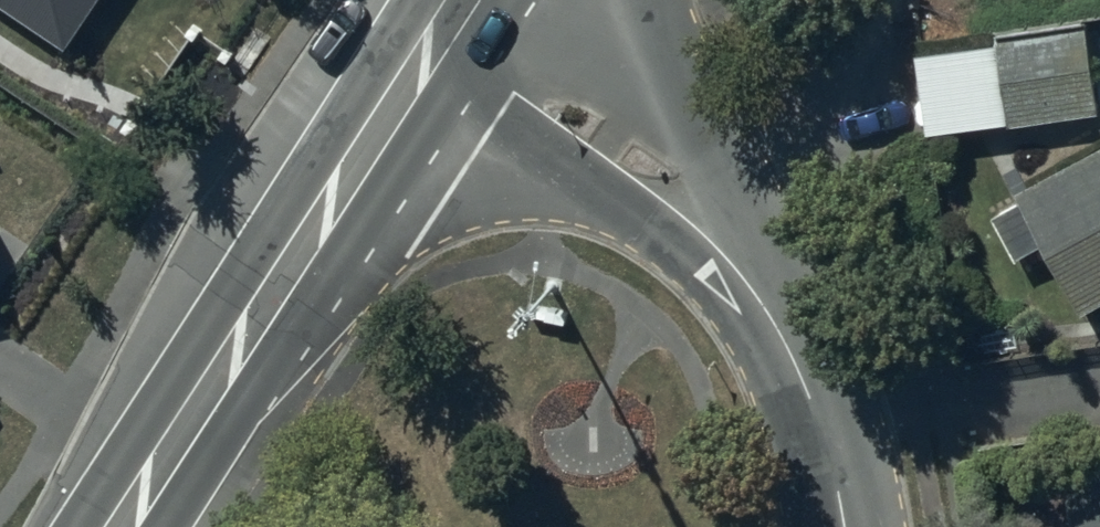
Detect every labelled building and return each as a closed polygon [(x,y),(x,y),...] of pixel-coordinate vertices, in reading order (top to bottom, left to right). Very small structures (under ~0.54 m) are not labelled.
[(1011,83),(1007,47),(921,56),(931,140),(1017,130),(1011,83)] [(1024,196),(1027,203),(997,217),(1024,272),(1059,256),(1086,312),(1099,306),(1099,160),(1024,196)] [(1075,467),(1081,526),(1099,526),(1099,464),(1075,467)]
